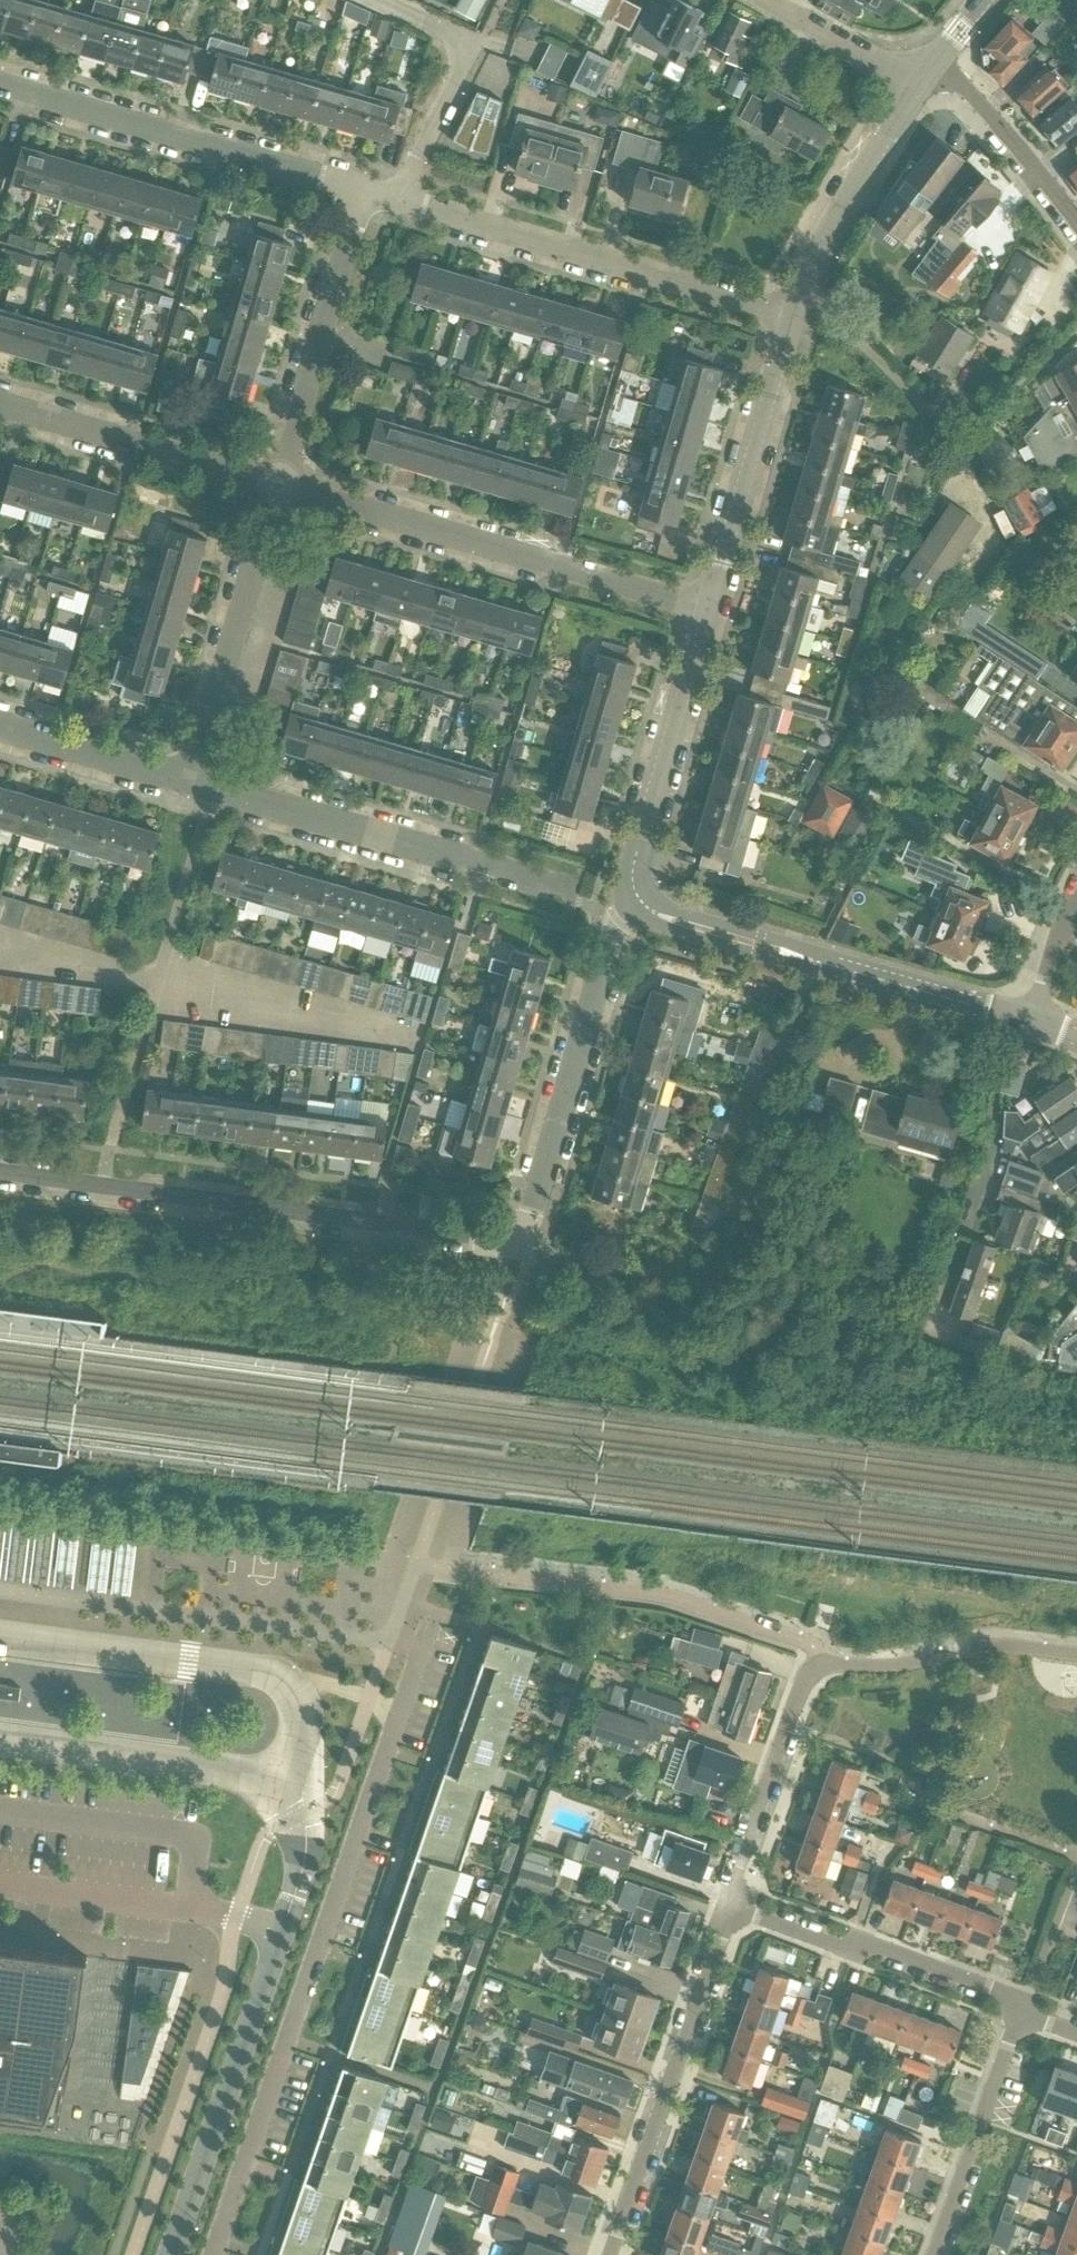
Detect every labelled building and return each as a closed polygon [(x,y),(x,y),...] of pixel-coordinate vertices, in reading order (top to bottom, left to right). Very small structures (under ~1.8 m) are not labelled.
[(3,30),(12,0),(0,0),(0,29),(3,30)] [(29,37),(40,1),(37,0),(12,0),(3,30),(29,37)] [(150,0),(124,0),(119,24),(144,29),(150,0)] [(454,9),(476,21),(477,19),(479,20),(487,6),(490,0),(459,0),(454,9)] [(570,0),(629,30),(639,11),(618,0),(570,0)] [(687,68),(707,29),(696,23),(702,11),(680,0),(674,0),(669,9),(655,2),(635,41),(687,68)] [(816,6),(849,25),(861,3),(882,15),(893,0),(811,0),(810,2),(816,6)] [(1037,17),(1034,20),(1039,24),(1032,32),(1044,44),(1065,21),(1042,0),(1037,0),(1029,9),(1037,17)] [(29,37),(55,45),(65,8),(40,1),(29,37)] [(80,52),(106,60),(117,23),(116,23),(120,10),(94,3),(91,15),(91,16),(80,52)] [(352,3),(343,24),(360,31),(369,11),(352,3)] [(257,18),(260,9),(252,7),(249,15),(257,18)] [(55,45),(80,52),(91,16),(91,15),(65,8),(55,45)] [(729,13),(714,45),(726,51),(723,58),(742,67),(754,41),(744,36),(750,23),(729,13)] [(375,17),(370,35),(385,40),(390,21),(375,17)] [(541,26),(525,18),(518,31),(534,40),(541,26)] [(1071,33),(1076,27),(1076,25),(1071,19),(1064,26),(1071,33)] [(296,30),(309,33),(312,24),(299,20),(296,30)] [(1012,20),(1006,26),(1001,24),(994,32),(995,37),(986,48),(981,48),(982,69),(987,69),(1002,84),(1025,59),(1024,59),(1036,46),(1028,39),(1031,37),(1012,20)] [(106,60),(132,67),(142,30),(117,23),(106,60)] [(312,24),(309,33),(322,37),(325,28),(312,24)] [(132,67),(157,75),(168,38),(142,30),(132,67)] [(396,30),(393,40),(405,44),(408,34),(396,30)] [(186,72),(199,75),(207,49),(168,38),(157,75),(183,82),(186,72)] [(552,39),(537,68),(555,77),(569,48),(552,39)] [(208,89),(235,97),(245,60),(207,49),(199,75),(211,79),(208,89)] [(587,49),(569,85),(596,97),(613,62),(587,49)] [(235,97),(261,105),(271,68),(245,60),(235,97)] [(1031,113),(1033,116),(1068,85),(1055,69),(1051,72),(1046,66),(1034,76),(1035,78),(1015,95),(1024,105),(1025,111),(1031,113)] [(261,105),(287,112),(297,75),(271,68),(261,105)] [(724,94),(737,100),(749,75),(735,69),(724,94)] [(287,112),(312,119),(323,83),(297,75),(287,112)] [(565,100),(569,86),(552,81),(547,95),(565,100)] [(312,119),(337,127),(348,90),(323,83),(312,119)] [(1075,84),(1066,92),(1072,99),(1076,95),(1076,86),(1075,84)] [(739,117),(751,124),(766,132),(773,120),(777,122),(771,134),(814,158),(829,130),(797,113),(801,105),(771,89),(771,88),(764,100),(752,94),(739,117)] [(337,127),(363,134),(374,97),(348,90),(337,127)] [(471,150),(488,155),(502,101),(477,91),(452,141),(468,149),(467,150),(468,151),(469,150),(470,150),(470,151),(471,151),(471,150)] [(374,97),(363,134),(389,142),(392,132),(405,135),(412,109),(374,97)] [(1040,129),(1045,134),(1049,134),(1057,145),(1076,129),(1076,106),(1069,97),(1039,122),(1041,124),(1040,129)] [(600,105),(597,117),(616,123),(619,111),(600,105)] [(660,116),(648,110),(644,118),(656,124),(660,116)] [(528,179),(533,181),(550,122),(518,113),(509,146),(522,150),(516,170),(515,171),(529,175),(528,179)] [(550,122),(533,181),(560,188),(561,184),(575,188),(575,187),(580,167),(594,171),(603,137),(550,122)] [(630,204),(676,218),(688,180),(656,171),(664,143),(622,130),(612,163),(639,171),(630,204)] [(879,211),(876,217),(875,218),(904,238),(964,158),(936,137),(916,162),(910,158),(877,210),(879,211)] [(6,177),(13,150),(0,146),(0,175),(6,177)] [(10,183),(36,190),(47,153),(21,146),(10,183)] [(36,190),(62,198),(73,161),(47,153),(36,190)] [(62,198),(88,205),(99,168),(73,161),(62,198)] [(967,164),(930,208),(951,227),(939,241),(937,239),(912,274),(949,298),(961,282),(955,277),(977,252),(958,236),(971,221),(975,224),(996,200),(992,196),(997,190),(983,178),(980,172),(976,169),(970,167),(967,164)] [(1076,185),(1076,165),(1067,171),(1076,185)] [(88,205),(114,213),(125,176),(99,168),(88,205)] [(114,213),(140,220),(151,184),(125,176),(114,213)] [(140,220),(166,228),(177,191),(151,184),(140,220)] [(177,191),(166,228),(192,235),(202,199),(177,191)] [(258,221),(247,259),(284,270),(291,244),(281,241),(285,229),(258,221)] [(214,246),(218,232),(204,229),(201,242),(214,246)] [(877,238),(866,231),(857,245),(868,252),(877,238)] [(7,243),(21,246),(24,237),(10,233),(7,243)] [(24,237),(21,246),(35,250),(37,241),(24,237)] [(3,258),(17,262),(19,253),(6,249),(3,258)] [(60,251),(58,260),(71,264),(74,255),(60,251)] [(19,253),(17,262),(30,266),(33,257),(19,253)] [(983,313),(1019,333),(1028,316),(1035,323),(1042,316),(1037,312),(1033,307),(1052,273),(1016,253),(983,313)] [(74,255),(71,264),(85,268),(88,258),(74,255)] [(193,258),(189,271),(198,274),(202,260),(193,258)] [(247,259),(239,286),(276,297),(284,270),(247,259)] [(55,269),(69,273),(71,264),(58,260),(55,269)] [(110,272),(124,276),(127,266),(113,262),(110,272)] [(410,299),(436,307),(447,270),(421,262),(410,299)] [(71,264),(69,273),(82,277),(85,268),(71,264)] [(127,266),(124,276),(137,280),(140,271),(127,266)] [(436,307),(462,314),(472,277),(447,270),(436,307)] [(198,274),(189,271),(185,285),(194,288),(198,274)] [(149,284),(163,288),(166,278),(152,274),(149,284)] [(462,314),(488,322),(498,285),(472,277),(462,314)] [(105,288),(119,292),(122,282),(108,278),(105,288)] [(122,282),(119,292),(132,296),(135,287),(122,282)] [(488,322),(513,329),(524,292),(498,285),(488,322)] [(239,286),(232,311),(269,322),(276,297),(239,286)] [(161,294),(147,290),(144,300),(158,304),(161,294)] [(513,329),(539,337),(550,300),(524,292),(513,329)] [(539,337),(565,344),(576,307),(550,300),(539,337)] [(565,344),(591,352),(602,315),(576,307),(565,344)] [(178,308),(174,322),(184,324),(188,310),(178,308)] [(18,354),(29,317),(3,309),(0,318),(0,348),(18,354)] [(232,311),(225,337),(262,348),(269,322),(232,311)] [(602,315),(591,352),(617,359),(628,322),(602,315)] [(916,355),(949,377),(975,338),(942,316),(916,355)] [(18,354),(44,361),(54,324),(29,317),(18,354)] [(184,324),(174,322),(170,336),(180,339),(184,324)] [(44,361),(70,369),(80,332),(54,324),(44,361)] [(70,369),(96,376),(106,339),(80,332),(70,369)] [(225,337),(217,363),(254,374),(262,348),(225,337)] [(96,376),(121,384),(132,347),(106,339),(96,376)] [(394,355),(420,363),(423,350),(397,342),(394,355)] [(1053,405),(1076,391),(1076,347),(1074,344),(1056,366),(1060,372),(1043,382),(1055,403),(1053,405)] [(688,346),(677,384),(713,395),(721,369),(711,366),(714,354),(688,346)] [(132,347),(121,384),(147,391),(158,354),(132,347)] [(423,350),(420,363),(430,366),(433,353),(423,350)] [(626,351),(621,369),(636,374),(641,355),(626,351)] [(388,375),(414,382),(418,369),(392,361),(388,375)] [(254,374),(217,363),(206,402),(233,410),(237,397),(247,400),(254,374)] [(458,374),(472,378),(475,369),(461,365),(458,374)] [(418,369),(414,382),(424,385),(428,372),(418,369)] [(475,369),(472,378),(485,382),(488,373),(475,369)] [(528,374),(520,372),(518,378),(526,381),(528,374)] [(509,389),(523,393),(526,383),(512,379),(509,389)] [(454,390),(467,394),(470,384),(456,380),(454,390)] [(617,381),(614,395),(623,398),(627,384),(617,381)] [(526,383),(523,393),(536,397),(539,387),(526,383)] [(470,384),(467,394),(481,398),(483,388),(470,384)] [(677,384),(670,410),(706,421),(713,395),(677,384)] [(828,385),(820,412),(857,422),(864,395),(828,385)] [(1053,405),(1023,437),(1046,475),(1076,452),(1076,441),(1074,435),(1076,433),(1076,391),(1053,405)] [(505,405),(518,409),(521,399),(507,395),(505,405)] [(623,398),(614,395),(610,408),(619,411),(623,398)] [(562,398),(560,407),(573,411),(576,402),(562,398)] [(521,399),(518,409),(532,413),(534,403),(521,399)] [(576,402),(573,411),(587,415),(590,406),(576,402)] [(557,416),(571,420),(573,411),(560,407),(557,416)] [(670,410),(662,436),(698,447),(706,421),(670,410)] [(573,411),(571,420),(584,424),(587,415),(573,411)] [(820,412),(812,438),(849,449),(853,433),(864,436),(867,426),(857,422),(820,412)] [(365,454),(390,462),(402,425),(376,418),(365,454)] [(903,421),(899,435),(909,437),(913,424),(903,421)] [(390,462),(415,469),(426,432),(402,425),(390,462)] [(982,454),(998,436),(989,428),(973,446),(982,454)] [(415,469),(442,477),(453,440),(426,432),(415,469)] [(603,432),(599,446),(608,449),(612,435),(603,432)] [(909,437),(899,435),(895,448),(905,451),(909,437)] [(662,436),(655,462),(691,473),(698,447),(662,436)] [(812,438),(805,463),(842,474),(842,473),(849,449),(812,438)] [(442,477),(468,484),(479,448),(453,440),(442,477)] [(608,449),(599,446),(595,460),(604,462),(608,449)] [(468,484),(493,492),(504,455),(479,448),(468,484)] [(493,492),(518,499),(529,462),(504,455),(493,492)] [(518,499),(545,507),(556,470),(529,462),(518,499)] [(655,462),(647,488),(683,499),(691,473),(655,462)] [(3,500),(30,508),(41,471),(13,463),(3,500)] [(805,463),(797,489),(834,500),(839,484),(851,488),(855,477),(842,473),(842,474),(805,463)] [(556,470),(545,507),(572,514),(582,478),(556,470)] [(30,508),(56,515),(67,479),(41,471),(30,508)] [(888,472),(885,486),(894,489),(898,475),(888,472)] [(56,515),(81,523),(92,486),(67,479),(56,515)] [(92,486),(81,523),(107,530),(118,493),(92,486)] [(894,489),(885,486),(881,499),(890,502),(894,489)] [(683,499),(647,488),(636,527),(662,534),(666,522),(676,525),(683,499)] [(797,489),(790,514),(840,529),(843,517),(830,513),(834,500),(797,489)] [(1019,532),(1022,537),(1035,530),(1032,524),(1042,518),(1027,491),(1005,503),(1019,532)] [(904,575),(930,593),(978,524),(951,506),(904,575)] [(792,543),(789,555),(829,567),(829,566),(840,529),(790,514),(782,540),(792,543)] [(170,529),(162,555),(199,565),(206,539),(196,536),(200,524),(174,516),(170,529)] [(869,537),(879,540),(883,526),(874,523),(869,537)] [(108,553),(104,566),(113,569),(117,555),(108,553)] [(0,559),(0,564),(12,568),(15,558),(1,554),(0,559)] [(308,554),(304,566),(330,574),(334,561),(308,554)] [(162,555),(154,581),(191,591),(199,565),(162,555)] [(781,566),(773,593),(810,604),(818,577),(837,583),(841,570),(829,566),(829,567),(789,555),(785,568),(781,566)] [(324,595),(349,602),(361,564),(335,557),(334,561),(330,574),(326,586),(324,595)] [(15,558),(12,568),(26,572),(28,562),(15,558)] [(10,577),(12,568),(0,564),(0,574),(10,577)] [(349,602),(376,609),(387,572),(361,564),(349,602)] [(51,575),(64,579),(67,570),(53,566),(51,575)] [(113,569),(104,566),(100,580),(109,582),(113,569)] [(304,566),(301,579),(326,586),(330,574),(304,566)] [(12,568),(10,577),(23,581),(26,572),(12,568)] [(67,570),(64,579),(78,583),(81,574),(67,570)] [(1066,586),(1076,593),(1076,571),(1066,586)] [(387,572),(376,609),(373,619),(398,627),(401,617),(413,579),(387,572)] [(868,579),(858,576),(855,575),(849,596),(852,597),(847,615),(856,617),(868,579)] [(301,579),(297,591),(323,599),(324,595),(326,586),(301,579)] [(401,617),(427,624),(438,587),(413,579),(401,617)] [(154,581),(147,606),(184,617),(191,591),(154,581)] [(46,591),(60,595),(63,586),(49,582),(46,591)] [(63,586),(60,595),(73,599),(76,589),(63,586)] [(427,624),(453,631),(464,594),(438,587),(427,624)] [(297,591),(293,604),(319,611),(323,599),(297,591)] [(773,593),(766,618),(803,629),(810,604),(773,593)] [(453,631),(479,639),(490,602),(464,594),(453,631)] [(986,622),(992,611),(972,599),(957,624),(1041,672),(1049,658),(986,622)] [(479,639),(505,646),(516,609),(490,602),(479,639)] [(93,604),(89,617),(99,620),(107,623),(110,611),(102,609),(103,607),(93,604)] [(293,604),(290,616),(316,624),(319,611),(293,604)] [(58,606),(54,621),(80,628),(84,612),(58,606)] [(147,606),(139,632),(176,643),(184,617),(147,606)] [(516,609),(505,646),(531,654),(542,617),(516,609)] [(290,616),(286,629),(312,636),(316,624),(290,616)] [(99,620),(89,617),(85,631),(95,634),(99,620)] [(766,618),(758,645),(795,656),(795,655),(803,629),(766,618)] [(843,627),(839,640),(849,643),(853,630),(843,627)] [(10,671),(21,635),(0,629),(0,669),(10,671)] [(312,636),(286,629),(283,641),(309,649),(312,636)] [(50,630),(47,642),(36,679),(62,686),(77,637),(50,630)] [(139,632),(132,658),(169,669),(176,643),(139,632)] [(10,671),(36,679),(47,642),(21,635),(10,671)] [(849,643),(839,640),(836,654),(845,657),(849,643)] [(598,653),(591,678),(628,689),(635,664),(625,661),(629,648),(603,641),(599,653),(598,653)] [(321,654),(335,658),(337,648),(324,644),(321,654)] [(1013,665),(997,655),(980,644),(975,651),(993,663),(963,709),(950,700),(951,700),(919,679),(911,691),(977,734),(984,724),(992,729),(991,730),(1001,736),(1042,762),(1046,757),(1050,760),(1049,761),(1051,763),(1052,761),(1060,766),(1061,764),(1066,764),(1072,754),(1070,750),(1076,739),(1076,707),(1013,665)] [(755,672),(751,685),(784,694),(784,693),(792,666),(804,669),(807,658),(795,655),(795,656),(758,645),(751,671),(755,672)] [(337,648),(335,658),(348,662),(351,652),(337,648)] [(280,650),(276,663),(302,670),(306,657),(280,650)] [(169,669),(132,658),(124,684),(125,684),(121,697),(147,704),(151,692),(161,695),(169,669)] [(372,669),(386,673),(389,663),(375,659),(372,669)] [(316,670),(330,674),(333,664),(319,660),(316,670)] [(1074,662),(1067,673),(1076,679),(1076,663),(1074,662)] [(276,663),(273,675),(299,683),(302,670),(276,663)] [(389,663),(386,673),(400,677),(402,667),(389,663)] [(333,664),(330,674),(344,678),(346,668),(333,664)] [(424,684),(437,688),(440,678),(426,674),(424,684)] [(273,675),(269,688),(295,695),(299,683),(273,675)] [(368,685),(381,689),(384,679),(371,675),(368,685)] [(532,675),(528,689),(537,692),(541,678),(532,675)] [(440,678),(437,688),(451,692),(454,682),(440,678)] [(591,678),(583,706),(620,717),(628,689),(591,678)] [(384,679),(381,689),(395,693),(398,683),(384,679)] [(738,693),(730,720),(767,731),(775,733),(783,707),(826,720),(830,707),(784,693),(784,694),(751,685),(748,696),(738,693)] [(269,688),(266,700),(291,707),(295,695),(269,688)] [(537,692),(528,689),(524,703),(534,705),(537,692)] [(419,700),(433,704),(435,694),(422,690),(419,700)] [(477,693),(474,702),(488,706),(491,697),(477,693)] [(435,694),(433,704),(446,707),(449,698),(435,694)] [(491,697),(488,706),(502,710),(504,701),(491,697)] [(266,700),(262,712),(288,720),(290,712),(291,707),(266,700)] [(472,711),(486,715),(488,706),(474,702),(472,711)] [(837,718),(851,726),(859,712),(845,704),(837,718)] [(488,706),(486,715),(499,719),(502,710),(488,706)] [(583,706),(576,731),(612,743),(620,717),(583,706)] [(262,712),(258,725),(284,732),(288,720),(262,712)] [(279,749),(304,757),(315,719),(290,712),(288,720),(284,732),(280,745),(279,749)] [(304,757),(330,764),(341,727),(315,719),(304,757)] [(730,720),(723,746),(760,756),(767,731),(730,720)] [(284,732),(258,725),(255,738),(280,745),(284,732)] [(330,764),(356,772),(368,735),(341,727),(330,764)] [(517,727),(513,740),(523,743),(527,729),(517,727)] [(576,731),(568,756),(605,767),(612,743),(576,731)] [(356,772),(382,779),(393,742),(368,735),(356,772)] [(523,743),(513,740),(509,754),(519,757),(523,743)] [(382,779),(408,787),(419,750),(393,742),(382,779)] [(723,746),(715,772),(752,782),(760,756),(723,746)] [(408,787),(434,794),(445,757),(419,750),(408,787)] [(568,756),(561,782),(598,793),(605,767),(568,756)] [(434,794),(460,802),(471,765),(445,757),(434,794)] [(1008,768),(987,757),(981,769),(1001,780),(1008,768)] [(813,758),(807,770),(815,775),(822,762),(813,758)] [(471,765),(460,802),(486,809),(497,773),(471,765)] [(498,793),(512,798),(520,771),(506,767),(498,793)] [(815,775),(807,770),(800,783),(809,787),(815,775)] [(715,772),(708,796),(745,807),(752,782),(715,772)] [(1035,805),(998,785),(987,779),(980,791),(985,793),(978,806),(982,808),(1021,831),(1022,828),(1026,828),(1030,820),(1028,816),(1035,805)] [(598,793),(561,782),(553,809),(554,809),(550,821),(576,829),(580,817),(590,820),(598,793)] [(805,820),(831,834),(849,800),(823,787),(805,820)] [(20,832),(30,795),(5,788),(0,805),(0,826),(20,832)] [(20,832),(45,839),(56,802),(30,795),(20,832)] [(708,796),(700,823),(750,837),(758,810),(745,807),(708,796)] [(45,839),(71,847),(82,810),(56,802),(45,839)] [(803,812),(797,809),(794,808),(788,820),(796,825),(803,812)] [(1021,831),(982,808),(973,823),(965,819),(958,832),(969,837),(967,840),(1005,860),(1014,843),(1018,843),(1022,835),(1020,832),(1021,831)] [(831,848),(851,859),(872,819),(852,809),(831,848)] [(93,867),(97,854),(107,817),(82,810),(71,847),(67,860),(93,867)] [(97,854),(122,861),(133,825),(107,817),(97,854)] [(750,837),(700,823),(692,849),(703,852),(699,865),(738,876),(750,837)] [(133,825),(122,861),(149,869),(159,832),(133,825)] [(212,887),(239,895),(249,859),(222,851),(212,887)] [(969,875),(954,869),(956,865),(925,852),(916,874),(936,882),(931,894),(945,900),(939,915),(974,929),(975,927),(978,928),(983,916),(980,915),(985,901),(962,892),(969,875)] [(239,895),(264,903),(275,866),(249,859),(239,895)] [(264,903),(290,910),(300,873),(275,866),(264,903)] [(832,889),(840,893),(848,877),(840,872),(832,889)] [(290,910),(315,917),(325,881),(300,873),(290,910)] [(972,883),(990,890),(993,882),(976,873),(972,883)] [(338,936),(341,925),(351,888),(325,881),(315,917),(312,929),(338,936)] [(341,925),(365,932),(376,895),(351,888),(341,925)] [(0,923),(8,897),(0,894),(0,923)] [(365,932),(392,940),(403,903),(376,895),(365,932)] [(8,897),(0,923),(14,927),(21,901),(8,897)] [(412,903),(411,906),(403,903),(392,940),(417,947),(428,910),(429,908),(427,904),(415,901),(412,903)] [(25,930),(39,934),(46,908),(33,904),(25,930)] [(46,908),(39,934),(65,942),(72,916),(46,908)] [(428,910),(417,947),(418,947),(414,960),(440,968),(455,918),(428,910)] [(974,929),(939,915),(933,930),(919,924),(913,937),(962,957),(968,944),(971,945),(976,933),(973,932),(974,929)] [(838,918),(830,938),(852,946),(860,927),(838,918)] [(77,945),(90,949),(98,923),(84,919),(77,945)] [(90,949),(103,953),(111,927),(98,923),(90,949)] [(475,936),(488,940),(492,927),(479,923),(475,936)] [(199,957),(213,961),(220,935),(206,931),(199,957)] [(458,933),(450,960),(463,964),(471,936),(458,933)] [(213,961),(226,965),(233,939),(220,935),(213,961)] [(226,965),(245,971),(252,945),(233,939),(226,965)] [(245,971),(264,976),(271,950),(252,945),(245,971)] [(513,948),(505,975),(542,986),(549,959),(513,948)] [(264,976),(277,980),(285,954),(271,950),(264,976)] [(277,980),(295,985),(303,959),(285,954),(277,980)] [(295,985),(314,991),(322,965),(303,959),(295,985)] [(463,964),(450,960),(448,968),(460,972),(463,964)] [(314,991),(328,995),(335,969),(322,965),(314,991)] [(328,995),(346,1000),(353,974),(335,969),(328,995)] [(346,1000),(366,1006),(373,980),(353,974),(346,1000)] [(0,981),(0,1002),(11,1004),(14,977),(1,975),(0,981)] [(505,975),(497,1001),(534,1012),(542,986),(505,975)] [(23,1005),(37,1007),(40,980),(27,979),(23,1005)] [(37,1007),(50,1009),(54,982),(40,980),(37,1007)] [(366,1006),(398,1015),(405,989),(373,980),(366,1006)] [(50,1009),(70,1012),(73,985),(54,982),(50,1009)] [(70,1012),(83,1014),(87,987),(73,985),(70,1012)] [(87,987),(83,1014),(97,1015),(101,989),(87,987)] [(405,989),(398,1015),(424,1023),(432,996),(405,989)] [(652,989),(644,1015),(681,1026),(688,1000),(652,989)] [(439,996),(435,1010),(445,1012),(449,999),(439,996)] [(497,1001),(490,1027),(527,1037),(534,1012),(497,1001)] [(445,1012),(435,1010),(431,1023),(441,1026),(445,1012)] [(636,1041),(673,1052),(686,1056),(693,1030),(681,1026),(644,1015),(636,1041)] [(160,1047),(173,1048),(177,1022),(163,1020),(160,1047)] [(762,1021),(753,1047),(767,1051),(784,1036),(776,1026),(762,1021)] [(173,1048),(187,1050),(190,1023),(177,1022),(173,1048)] [(187,1050),(207,1053),(211,1026),(190,1023),(187,1050)] [(472,1050),(482,1053),(519,1063),(527,1037),(490,1027),(479,1024),(472,1050)] [(207,1053),(226,1056),(230,1029),(211,1026),(207,1053)] [(226,1056),(239,1057),(243,1030),(230,1029),(226,1056)] [(239,1057),(258,1060),(261,1033),(243,1030),(239,1057)] [(258,1060),(279,1063),(282,1036),(261,1033),(258,1060)] [(279,1063),(292,1064),(296,1038),(282,1036),(279,1063)] [(292,1064),(312,1067),(316,1040),(296,1038),(292,1064)] [(312,1067),(332,1070),(335,1043),(316,1040),(312,1067)] [(636,1041),(629,1067),(665,1078),(673,1052),(636,1041)] [(332,1070),(345,1072),(349,1045),(335,1043),(332,1070)] [(345,1072),(364,1074),(368,1047),(349,1045),(345,1072)] [(364,1074),(378,1076),(382,1049),(368,1047),(364,1074)] [(753,1047),(745,1072),(758,1076),(776,1061),(767,1051),(753,1047)] [(382,1049),(378,1076),(393,1078),(396,1051),(382,1049)] [(424,1049),(420,1062),(429,1065),(433,1051),(424,1049)] [(482,1053),(475,1078),(512,1089),(519,1063),(482,1053)] [(3,1108),(29,1111),(36,1062),(10,1058),(8,1070),(3,1108)] [(1027,1064),(1013,1059),(1003,1087),(1017,1092),(1027,1064)] [(29,1111),(56,1115),(61,1077),(62,1065),(36,1062),(29,1111)] [(429,1065),(420,1062),(416,1076),(426,1078),(429,1065)] [(629,1067),(621,1093),(658,1103),(665,1078),(629,1067)] [(3,1108),(8,1070),(0,1069),(0,1107),(3,1108)] [(745,1072),(736,1098),(750,1102),(767,1086),(758,1076),(745,1072)] [(1051,1120),(1076,1102),(1076,1088),(1066,1072),(1034,1094),(1041,1106),(1030,1113),(1040,1127),(1051,1120)] [(61,1077),(56,1115),(83,1118),(88,1081),(61,1077)] [(846,1118),(850,1104),(856,1085),(830,1077),(821,1111),(846,1118)] [(475,1078),(468,1103),(504,1114),(512,1089),(475,1078)] [(142,1127),(169,1130),(174,1092),(147,1089),(142,1127)] [(861,1130),(896,1140),(899,1141),(898,1143),(947,1157),(961,1108),(926,1098),(927,1095),(911,1090),(910,1094),(908,1093),(906,1099),(873,1090),(861,1130)] [(169,1130),(195,1134),(200,1096),(174,1092),(169,1130)] [(621,1093),(614,1119),(650,1129),(658,1103),(621,1093)] [(195,1134),(220,1137),(225,1099),(200,1096),(195,1134)] [(275,1145),(301,1148),(306,1110),(307,1100),(280,1096),(279,1107),(275,1145)] [(736,1098),(727,1123),(741,1127),(758,1112),(750,1102),(736,1098)] [(220,1137),(248,1141),(253,1103),(225,1099),(220,1137)] [(1042,1173),(1050,1168),(1074,1152),(1069,1145),(1076,1139),(1076,1102),(1051,1120),(1061,1135),(1031,1156),(1042,1173)] [(248,1141),(275,1145),(279,1107),(253,1103),(248,1141)] [(408,1103),(405,1114),(418,1117),(421,1107),(408,1103)] [(468,1103),(460,1129),(497,1140),(504,1114),(468,1103)] [(1002,1136),(1020,1142),(1028,1136),(1019,1123),(1019,1109),(1004,1108),(1002,1136)] [(301,1148),(327,1152),(332,1114),(306,1110),(301,1148)] [(327,1152),(353,1155),(359,1117),(332,1114),(327,1152)] [(418,1117),(405,1114),(398,1139),(411,1143),(418,1117)] [(359,1117),(353,1155),(382,1159),(387,1121),(359,1117)] [(614,1119),(606,1144),(643,1154),(650,1129),(614,1119)] [(727,1123),(718,1148),(732,1152),(750,1137),(741,1127),(727,1123)] [(460,1129),(447,1125),(440,1151),(489,1166),(497,1140),(460,1129)] [(606,1144),(599,1169),(649,1183),(656,1158),(643,1154),(606,1144)] [(718,1148),(710,1173),(723,1177),(741,1162),(732,1152),(718,1148)] [(1060,1207),(1060,1206),(1062,1207),(1067,1194),(1063,1188),(1076,1179),(1076,1150),(1074,1152),(1050,1168),(1042,1173),(1038,1183),(1034,1197),(1060,1207)] [(649,1183),(599,1169),(591,1196),(641,1210),(649,1183)] [(1001,1185),(1034,1197),(1038,1183),(1006,1172),(1001,1185)] [(710,1173),(701,1199),(715,1203),(732,1188),(723,1177),(710,1173)] [(1060,1207),(1034,1197),(1001,1185),(996,1198),(1008,1201),(995,1239),(1030,1252),(1037,1233),(1041,1234),(1047,1216),(1055,1219),(1060,1207)] [(715,1203),(701,1199),(692,1224),(705,1228),(723,1213),(715,1203)] [(973,1240),(950,1310),(971,1317),(995,1247),(973,1240)] [(1045,1340),(1048,1342),(1046,1356),(1076,1363),(1076,1302),(1045,1340)] [(972,1323),(967,1336),(995,1345),(1000,1332),(972,1323)] [(1030,1362),(1045,1341),(1028,1341),(1013,1334),(1010,1326),(1000,1332),(995,1345),(993,1356),(1030,1362)] [(75,1584),(82,1524),(0,1515),(0,1575),(75,1584)] [(491,1634),(483,1657),(528,1672),(536,1649),(491,1634)] [(669,1654),(716,1667),(721,1650),(718,1649),(690,1641),(673,1637),(671,1646),(669,1654)] [(728,1663),(718,1692),(759,1707),(770,1673),(741,1663),(744,1655),(731,1651),(728,1663)] [(483,1657),(475,1679),(520,1695),(528,1672),(483,1657)] [(568,1675),(577,1679),(582,1665),(573,1662),(568,1675)] [(475,1679),(468,1702),(512,1717),(520,1695),(475,1679)] [(19,1700),(21,1687),(0,1684),(0,1698),(19,1700)] [(616,1685),(611,1702),(678,1724),(685,1704),(634,1687),(633,1691),(616,1685)] [(759,1707),(718,1692),(707,1724),(715,1727),(715,1728),(748,1740),(759,1707)] [(561,1695),(556,1708),(566,1712),(570,1698),(561,1695)] [(468,1702),(460,1725),(504,1740),(512,1717),(468,1702)] [(579,1732),(639,1752),(648,1723),(589,1703),(579,1732)] [(566,1712),(556,1708),(552,1721),(561,1725),(566,1712)] [(460,1725),(452,1748),(496,1763),(504,1740),(460,1725)] [(545,1740),(540,1753),(549,1757),(554,1744),(545,1740)] [(731,1788),(741,1758),(705,1746),(704,1749),(690,1744),(676,1785),(704,1794),(709,1781),(731,1788)] [(675,1746),(665,1778),(674,1781),(684,1748),(675,1746)] [(452,1748),(444,1770),(489,1786),(496,1763),(452,1748)] [(549,1757),(540,1753),(536,1767),(545,1770),(549,1757)] [(833,1759),(824,1783),(851,1793),(851,1795),(863,1800),(867,1791),(867,1790),(854,1785),(860,1768),(833,1759)] [(436,1767),(426,1796),(479,1814),(489,1786),(444,1770),(436,1767)] [(824,1783),(815,1810),(842,1820),(848,1804),(860,1808),(863,1800),(851,1795),(851,1793),(824,1783)] [(529,1786),(524,1799),(533,1802),(538,1789),(529,1786)] [(867,1791),(863,1800),(877,1804),(880,1795),(867,1791)] [(426,1796),(416,1824),(469,1842),(479,1814),(426,1796)] [(533,1802),(524,1799),(519,1812),(529,1815),(533,1802)] [(877,1804),(863,1800),(860,1808),(874,1813),(877,1804)] [(842,1820),(815,1810),(805,1839),(832,1849),(842,1820)] [(406,1853),(415,1855),(459,1871),(469,1842),(416,1824),(406,1853)] [(652,1862),(700,1879),(709,1852),(704,1850),(707,1841),(664,1826),(652,1862)] [(566,1851),(584,1856),(588,1839),(570,1834),(566,1851)] [(584,1858),(626,1873),(633,1852),(591,1837),(584,1858)] [(832,1849),(805,1839),(795,1866),(823,1875),(829,1857),(842,1862),(845,1853),(832,1849)] [(509,1841),(504,1854),(514,1858),(518,1844),(509,1841)] [(845,1853),(859,1858),(862,1849),(848,1844),(845,1853)] [(550,1857),(526,1849),(521,1866),(551,1876),(555,1865),(548,1863),(550,1857)] [(845,1853),(842,1862),(855,1867),(859,1858),(845,1853)] [(514,1858),(504,1854),(500,1867),(509,1871),(514,1858)] [(415,1855),(407,1878),(451,1893),(459,1871),(415,1855)] [(911,1871),(925,1876),(928,1866),(915,1861),(911,1871)] [(965,1891),(978,1896),(988,1869),(975,1864),(965,1891)] [(521,1866),(516,1884),(549,1894),(554,1876),(551,1876),(521,1866)] [(848,1866),(839,1893),(858,1899),(867,1873),(848,1866)] [(928,1866),(925,1876),(938,1881),(942,1871),(928,1866)] [(978,1896),(992,1901),(1002,1874),(988,1869),(978,1896)] [(407,1878),(399,1900),(444,1916),(451,1893),(407,1878)] [(487,1904),(496,1908),(500,1895),(503,1886),(480,1878),(473,1900),(487,1904)] [(882,1907),(910,1918),(921,1889),(892,1879),(882,1907)] [(642,1885),(630,1920),(679,1937),(688,1911),(669,1904),(672,1895),(642,1885)] [(910,1918),(937,1927),(948,1899),(921,1889),(910,1918)] [(937,1927),(964,1937),(974,1909),(948,1899),(937,1927)] [(399,1900),(392,1923),(436,1938),(444,1916),(399,1900)] [(496,1908),(487,1904),(482,1918),(491,1921),(496,1908)] [(1001,1919),(974,1909),(964,1937),(991,1947),(1001,1919)] [(630,1920),(628,1919),(618,1947),(669,1966),(679,1937),(630,1920)] [(392,1923),(384,1945),(428,1960),(436,1938),(392,1923)] [(577,1950),(606,1961),(614,1939),(584,1929),(577,1950)] [(475,1937),(470,1950),(480,1953),(484,1940),(475,1937)] [(58,2129),(74,2048),(86,1956),(0,1944),(0,2121),(58,2129)] [(384,1945),(376,1967),(421,1983),(428,1960),(384,1945)] [(552,1962),(600,1978),(605,1963),(557,1947),(552,1962)] [(480,1953),(470,1950),(466,1963),(475,1966),(480,1953)] [(368,1964),(358,1993),(411,2011),(421,1983),(376,1967),(368,1964)] [(760,1966),(750,1995),(779,2005),(788,1977),(760,1966)] [(483,1986),(499,1992),(503,1982),(487,1976),(483,1986)] [(459,1982),(454,1995),(463,1998),(468,1985),(459,1982)] [(615,1983),(605,2014),(647,2029),(657,1997),(615,1983)] [(868,2029),(869,2030),(880,2001),(851,1991),(841,2019),(856,2025),(849,2044),(851,2049),(861,2053),(865,2042),(864,2042),(868,2029)] [(358,1993),(348,2021),(401,2039),(411,2011),(358,1993)] [(796,1995),(791,2009),(801,2012),(802,2013),(824,2021),(832,1998),(818,1993),(815,2002),(796,1995)] [(463,1998),(454,1995),(450,2008),(459,2012),(463,1998)] [(750,1995),(741,2021),(769,2031),(779,2005),(750,1995)] [(869,2030),(896,2040),(906,2011),(880,2001),(869,2030)] [(801,2012),(791,2009),(787,2023),(797,2026),(802,2013),(801,2012)] [(896,2040),(923,2049),(933,2021),(906,2011),(896,2040)] [(647,2029),(605,2014),(595,2042),(637,2056),(647,2029)] [(486,2024),(484,2020),(475,2017),(471,2019),(470,2024),(472,2028),(480,2031),(485,2029),(486,2024)] [(527,2033),(576,2049),(581,2034),(532,2018),(527,2033)] [(401,2039),(348,2021),(339,2050),(391,2068),(401,2039)] [(741,2021),(731,2049),(759,2059),(769,2031),(741,2021)] [(933,2021),(923,2049),(950,2059),(960,2031),(933,2021)] [(439,2037),(435,2050),(444,2054),(448,2040),(439,2037)] [(865,2042),(861,2053),(874,2058),(878,2047),(865,2042)] [(759,2059),(731,2049),(721,2076),(750,2086),(759,2059)] [(771,2063),(782,2067),(788,2053),(776,2049),(771,2063)] [(444,2054),(435,2050),(430,2064),(439,2067),(444,2054)] [(541,2077),(623,2106),(632,2081),(550,2052),(541,2077)] [(900,2067),(914,2072),(918,2062),(904,2056),(900,2067)] [(918,2062),(914,2072),(928,2077),(932,2067),(918,2062)] [(819,2091),(842,2100),(852,2073),(828,2064),(819,2091)] [(343,2065),(335,2088),(379,2103),(387,2080),(343,2065)] [(1064,2111),(1076,2075),(1076,2073),(1054,2065),(1040,2103),(1064,2111)] [(1064,2111),(1076,2116),(1076,2075),(1064,2111)] [(797,2097),(810,2101),(817,2081),(804,2076),(797,2097)] [(762,2103),(804,2118),(810,2101),(797,2097),(768,2087),(762,2103)] [(335,2088),(327,2111),(371,2126),(379,2103),(335,2088)] [(441,2101),(451,2104),(455,2092),(446,2089),(441,2101)] [(525,2110),(568,2125),(575,2123),(612,2136),(620,2113),(583,2100),(582,2101),(566,2095),(561,2109),(529,2098),(525,2110)] [(886,2115),(896,2119),(903,2100),(890,2095),(889,2097),(893,2098),(886,2115)] [(713,2101),(703,2128),(735,2139),(745,2143),(749,2130),(739,2127),(744,2112),(713,2101)] [(416,2102),(411,2115),(421,2119),(425,2105),(416,2102)] [(901,2107),(897,2120),(917,2128),(922,2115),(901,2107)] [(430,2125),(449,2132),(455,2116),(435,2109),(430,2125)] [(327,2111),(319,2133),(363,2149),(371,2126),(327,2111)] [(421,2119),(411,2115),(407,2129),(416,2132),(421,2119)] [(780,2127),(796,2132),(799,2122),(784,2117),(780,2127)] [(517,2120),(512,2133),(601,2166),(608,2147),(574,2135),(571,2142),(552,2135),(553,2133),(517,2120)] [(813,2120),(809,2131),(824,2136),(828,2125),(813,2120)] [(1053,2143),(1058,2129),(1049,2126),(1044,2139),(1053,2143)] [(703,2128),(694,2154),(726,2165),(735,2139),(703,2128)] [(886,2128),(876,2154),(910,2166),(913,2158),(914,2158),(920,2140),(886,2128)] [(1067,2132),(1058,2129),(1053,2143),(1062,2146),(1067,2132)] [(601,2166),(512,2133),(508,2131),(503,2147),(542,2161),(542,2160),(556,2165),(558,2161),(564,2163),(560,2172),(595,2184),(601,2166)] [(824,2136),(809,2131),(806,2142),(820,2147),(824,2136)] [(319,2133),(311,2156),(356,2171),(363,2149),(319,2133)] [(778,2143),(775,2154),(790,2159),(794,2149),(778,2143)] [(400,2147),(395,2161),(405,2164),(409,2151),(400,2147)] [(455,2166),(480,2176),(486,2159),(461,2150),(455,2166)] [(694,2154),(685,2182),(716,2193),(726,2165),(694,2154)] [(790,2159),(775,2154),(771,2164),(787,2169),(790,2159)] [(876,2154),(867,2180),(902,2192),(908,2175),(907,2175),(910,2166),(876,2154)] [(311,2156),(303,2179),(348,2194),(356,2171),(311,2156)] [(415,2171),(429,2176),(434,2162),(420,2157),(415,2171)] [(405,2164),(395,2161),(391,2174),(400,2177),(405,2164)] [(1061,2187),(1076,2193),(1076,2183),(1064,2178),(1065,2176),(1032,2164),(1028,2175),(1061,2187)] [(489,2178),(513,2187),(518,2173),(494,2165),(489,2178)] [(795,2171),(792,2182),(807,2187),(810,2176),(795,2171)] [(535,2195),(513,2187),(489,2178),(489,2179),(476,2175),(468,2198),(480,2205),(504,2213),(508,2200),(546,2214),(544,2219),(578,2231),(584,2214),(535,2195)] [(295,2176),(285,2204),(338,2223),(348,2194),(303,2179),(295,2176)] [(765,2180),(756,2207),(772,2212),(781,2186),(765,2180)] [(867,2180),(858,2205),(892,2217),(895,2208),(896,2209),(902,2192),(867,2180)] [(388,2245),(416,2254),(423,2254),(445,2194),(411,2182),(388,2245)] [(539,2182),(535,2195),(584,2214),(591,2194),(557,2182),(555,2188),(539,2182)] [(685,2182),(676,2208),(707,2219),(713,2203),(726,2208),(730,2197),(716,2193),(685,2182)] [(807,2187),(792,2182),(788,2192),(803,2197),(807,2187)] [(1069,2217),(1076,2220),(1076,2193),(1061,2187),(1057,2197),(1074,2203),(1069,2217)] [(384,2193),(379,2206),(388,2209),(393,2196),(384,2193)] [(1005,2201),(999,2218),(1008,2222),(1014,2204),(1005,2201)] [(772,2212),(756,2207),(743,2202),(738,2217),(767,2227),(772,2212)] [(285,2204),(275,2233),(328,2251),(338,2223),(285,2204)] [(858,2205),(849,2231),(883,2243),(890,2226),(889,2225),(892,2217),(858,2205)] [(388,2209),(379,2206),(375,2219),(384,2223),(388,2209)] [(676,2208),(667,2233),(699,2244),(707,2219),(676,2208)] [(493,2234),(518,2243),(525,2226),(499,2217),(493,2234)] [(1043,2235),(1076,2247),(1076,2220),(1069,2217),(1064,2230),(1047,2224),(1043,2235)] [(771,2242),(786,2247),(790,2236),(775,2231),(771,2242)] [(849,2231),(841,2254),(879,2254),(883,2243),(849,2231)] [(328,2251),(275,2233),(268,2254),(327,2254),(328,2251)] [(667,2233),(659,2254),(695,2254),(699,2244),(667,2233)] [(732,2254),(737,2242),(711,2233),(707,2246),(732,2254)] [(1055,2254),(1076,2254),(1076,2247),(1043,2235),(1040,2244),(1057,2250),(1055,2254)] [(528,2240),(523,2254),(569,2254),(528,2240)] [(986,2254),(996,2254),(999,2245),(990,2242),(986,2254)]
